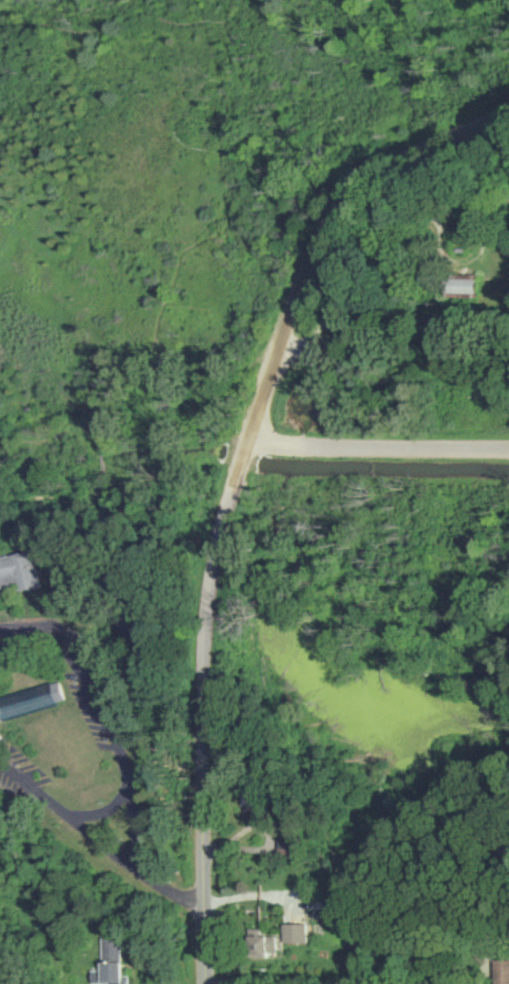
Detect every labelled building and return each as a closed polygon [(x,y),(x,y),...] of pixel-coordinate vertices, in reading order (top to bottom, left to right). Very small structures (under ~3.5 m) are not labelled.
[(460,283),(459,297),(480,298),(480,293),(488,294),(488,276),(469,275),(468,283),(460,283)] [(32,577),(26,544),(0,549),(0,582),(32,577)] [(61,695),(0,712),(0,688),(54,673),(61,695)] [(287,925),(287,944),(312,944),(312,925),(287,925)] [(279,955),(280,937),(262,937),(261,954),(279,955)] [(498,960),(497,983),(508,983),(508,960),(498,960)] [(113,983),(127,983),(128,964),(104,963),(104,973),(94,972),(93,982),(113,983)]
